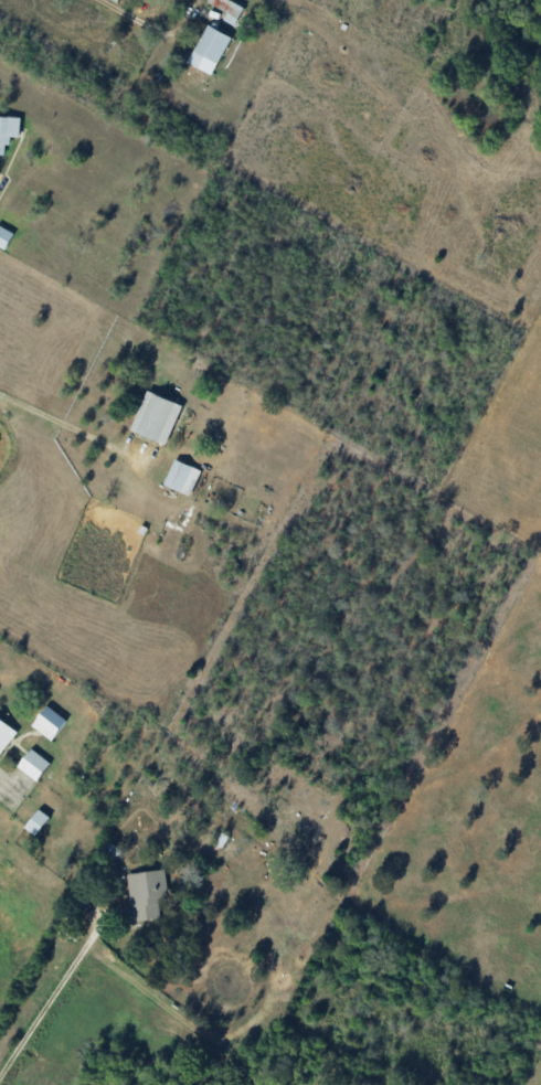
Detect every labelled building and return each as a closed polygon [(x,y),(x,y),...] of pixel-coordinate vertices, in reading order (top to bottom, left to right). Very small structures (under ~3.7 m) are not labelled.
[(244,7),(230,0),(207,0),(206,2),(226,13),(223,20),(234,26),(244,7)] [(212,75),(230,36),(206,25),(188,64),(212,75)] [(7,155),(8,137),(20,137),(21,117),(0,117),(0,155),(7,155)] [(0,226),(0,248),(5,250),(14,234),(0,226)] [(182,405),(147,390),(130,430),(166,445),(182,405)] [(191,496),(201,470),(174,459),(164,485),(191,496)] [(52,741),(67,721),(47,705),(31,725),(52,741)] [(0,719),(0,757),(17,730),(0,719)] [(38,780),(50,761),(29,749),(18,768),(38,780)] [(25,828),(37,836),(49,816),(37,809),(25,828)] [(166,869),(129,874),(135,922),(162,918),(160,900),(170,898),(166,869)]
